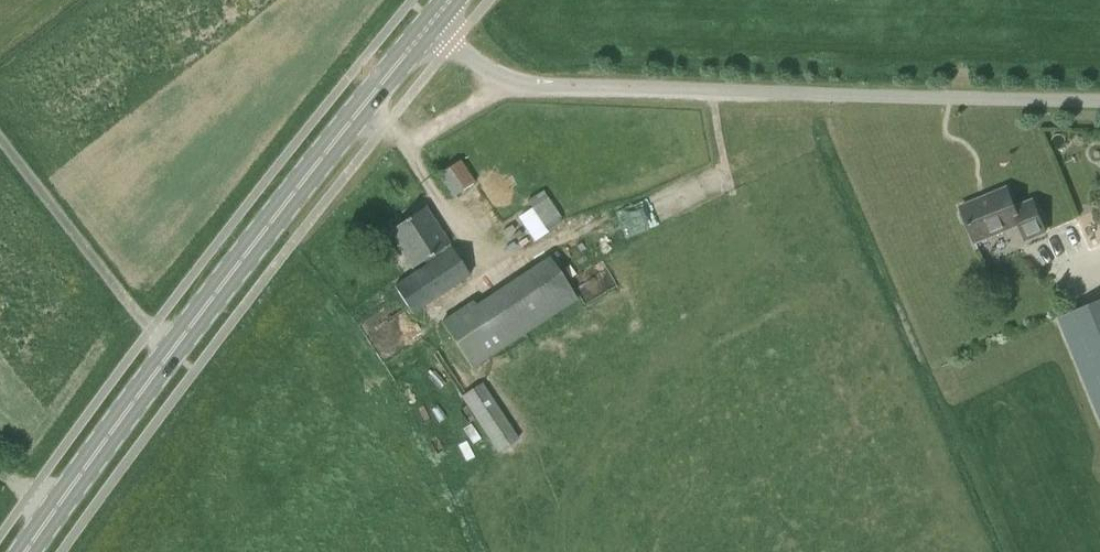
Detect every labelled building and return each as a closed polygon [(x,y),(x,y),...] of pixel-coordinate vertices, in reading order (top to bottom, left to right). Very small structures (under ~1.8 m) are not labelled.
[(451,199),(475,184),(461,160),(437,176),(451,199)] [(1028,240),(1047,233),(1034,201),(1017,208),(1009,189),(963,207),(977,242),(1021,225),(1028,240)] [(544,190),(527,201),(546,231),(563,220),(544,190)] [(636,230),(667,218),(661,201),(629,212),(636,230)] [(413,269),(451,243),(427,206),(388,232),(413,269)] [(449,246),(392,285),(413,315),(470,277),(449,246)] [(548,255),(476,304),(473,299),(440,321),(472,369),(502,349),(577,300),(548,255)] [(1099,418),(1099,301),(1059,317),(1099,418)] [(497,453),(519,438),(483,382),(461,396),(497,453)]
